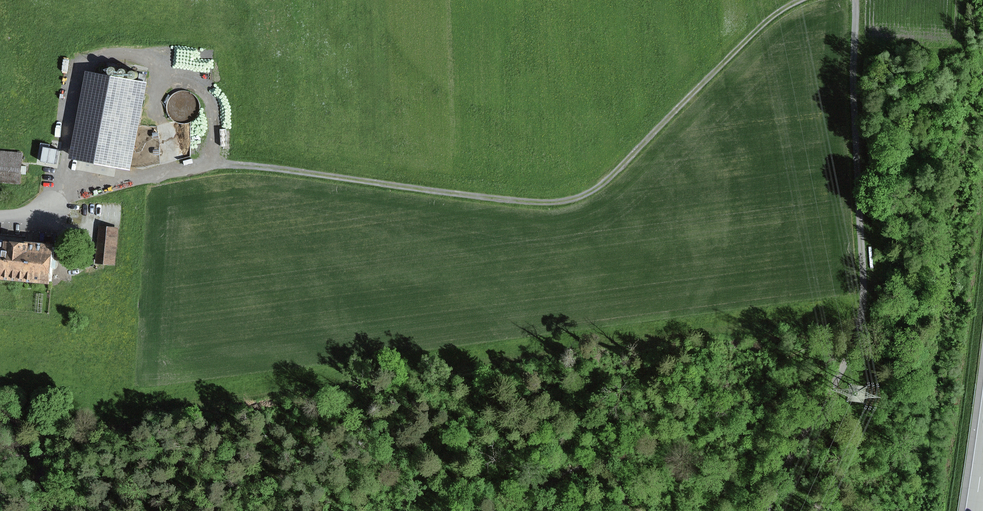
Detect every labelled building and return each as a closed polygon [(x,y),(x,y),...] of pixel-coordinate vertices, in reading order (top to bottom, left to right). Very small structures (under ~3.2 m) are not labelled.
[(107,74),(108,75),(109,75),(111,75),(112,75),(113,74),(114,73),(115,72),(115,70),(114,69),(113,68),(112,67),(111,67),(109,67),(108,67),(107,68),(106,70),(106,71),(106,72),(107,74)] [(117,76),(118,77),(119,78),(121,78),(122,77),(123,77),(124,76),(125,74),(125,73),(124,71),(124,70),(122,69),(121,69),(120,69),(118,70),(117,71),(117,72),(116,73),(116,75),(117,76)] [(128,77),(129,78),(131,79),(132,79),(133,79),(135,78),(135,77),(136,75),(136,74),(136,73),(135,71),(134,71),(132,70),(131,70),(129,71),(128,72),(128,73),(127,75),(128,76),(128,77)] [(146,83),(86,72),(69,159),(130,170),(146,83)] [(57,149),(42,147),(40,161),(55,164),(57,149)] [(0,148),(0,181),(24,183),(26,149),(0,148)] [(121,225),(102,223),(99,262),(119,263),(121,225)] [(0,239),(0,278),(56,283),(59,243),(0,239)]
